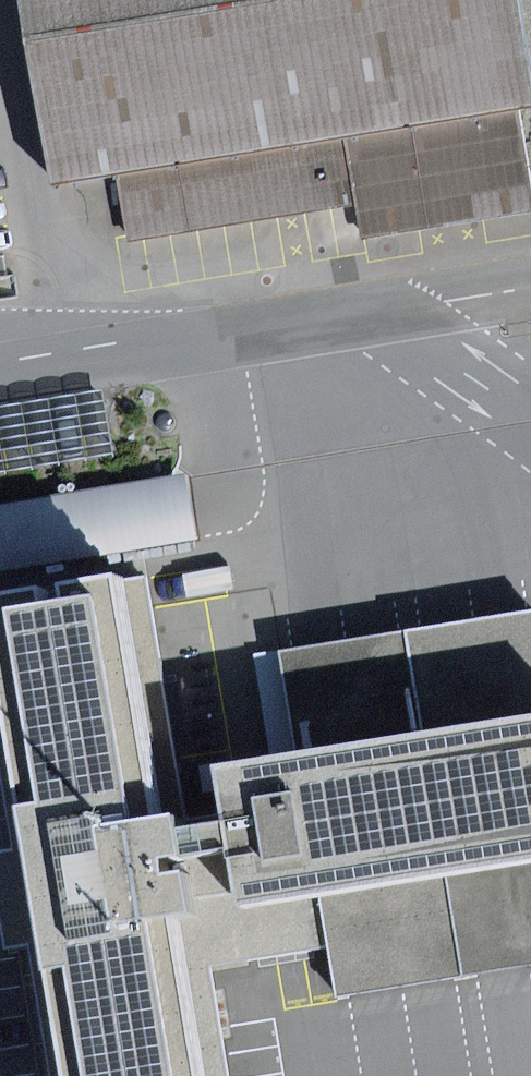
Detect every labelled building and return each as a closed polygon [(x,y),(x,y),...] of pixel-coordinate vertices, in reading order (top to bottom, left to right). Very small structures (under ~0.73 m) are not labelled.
[(55,185),(118,175),(344,138),(520,110),(530,108),(530,78),(518,0),(25,0),(55,185)] [(344,138),(355,202),(360,237),(530,209),(530,176),(520,110),(344,138)] [(344,138),(118,175),(129,239),(278,215),(355,202),(344,138)] [(0,407),(0,472),(111,453),(100,390),(0,407)] [(0,504),(0,569),(197,537),(186,474),(0,504)] [(135,574),(113,577),(153,820),(175,816),(135,574)] [(0,596),(0,704),(24,849),(39,943),(61,1075),(197,1075),(170,913),(326,888),(335,943),(344,997),(530,966),(530,608),(278,649),(295,754),(217,767),(226,822),(178,830),(175,816),(153,820),(113,577),(61,586),(63,600),(41,603),(38,589),(0,596)] [(24,849),(0,853),(0,924),(4,949),(39,943),(24,849)] [(335,943),(326,888),(170,913),(197,1075),(226,1075),(208,964),(335,943)]
